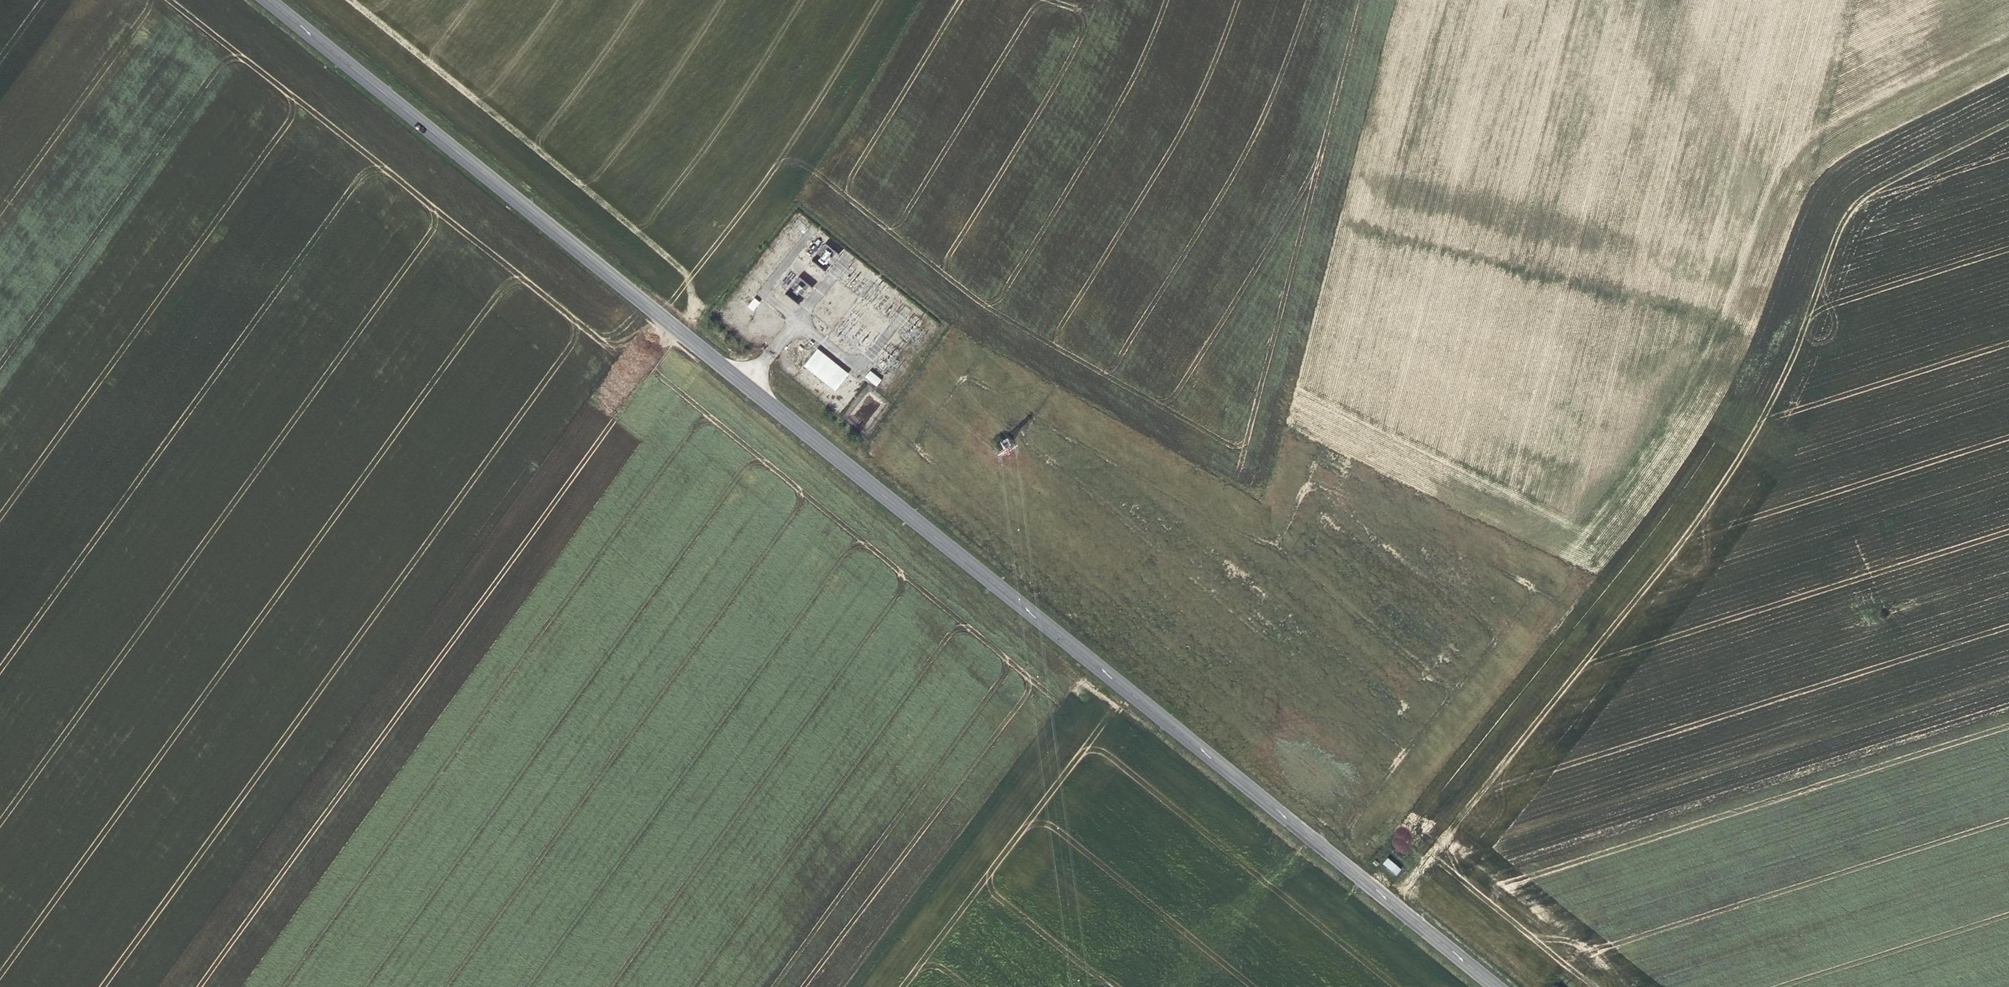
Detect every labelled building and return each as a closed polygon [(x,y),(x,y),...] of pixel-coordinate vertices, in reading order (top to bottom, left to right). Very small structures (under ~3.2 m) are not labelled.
[(792,287),(788,292),(797,299),(813,279),(798,267),(786,282),(792,287)] [(753,298),(747,306),(752,311),(759,303),(753,298)] [(816,350),(803,365),(834,391),(847,374),(816,350)] [(869,371),(865,376),(877,385),(881,380),(869,371)]
